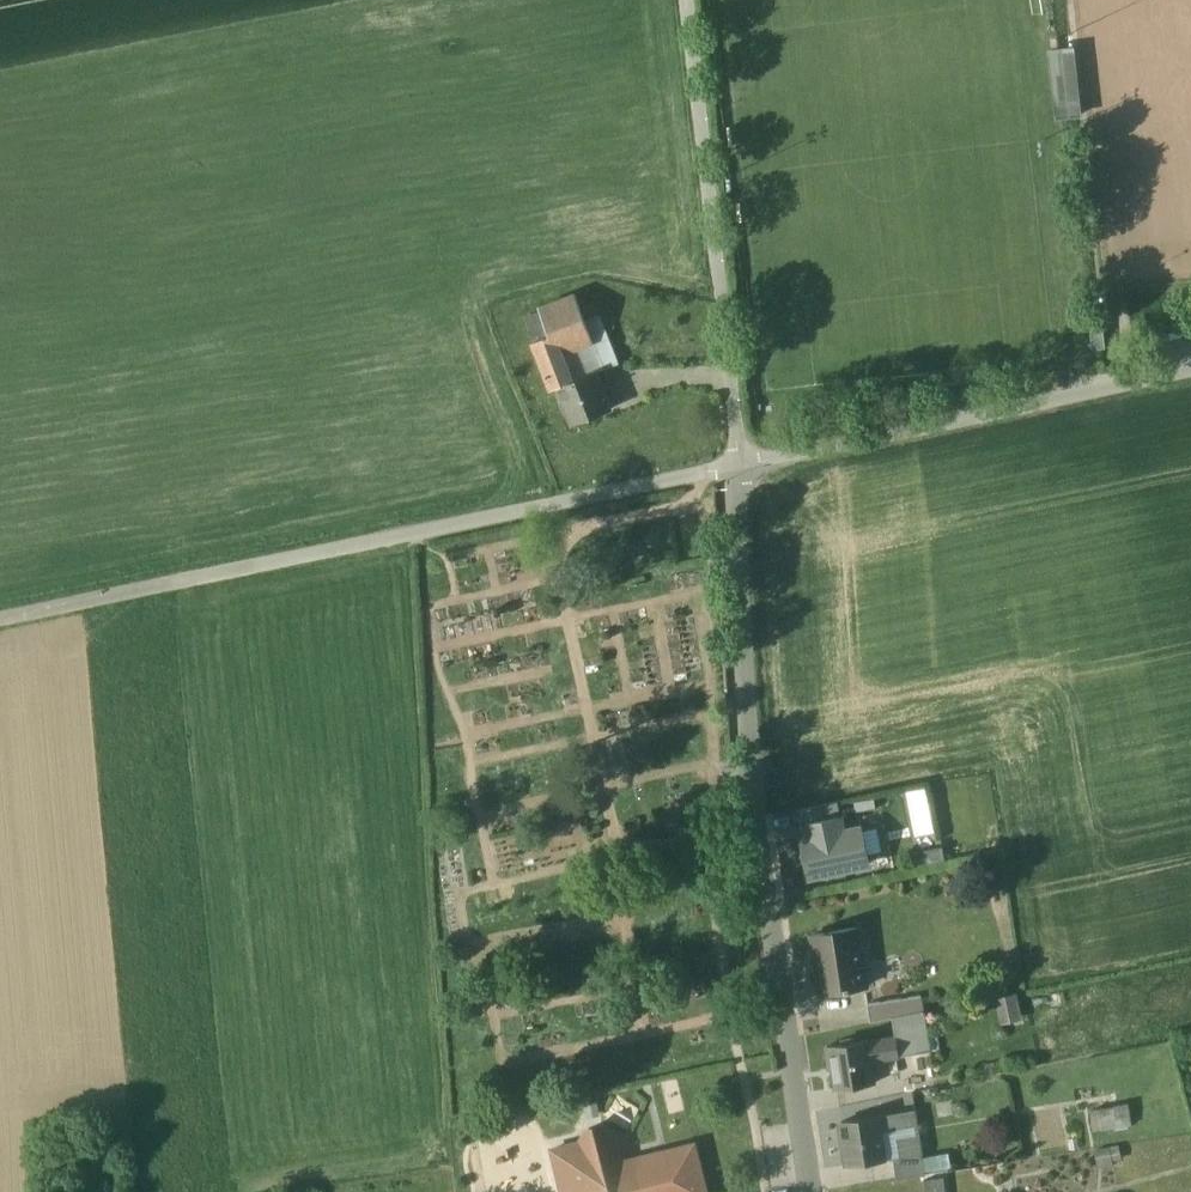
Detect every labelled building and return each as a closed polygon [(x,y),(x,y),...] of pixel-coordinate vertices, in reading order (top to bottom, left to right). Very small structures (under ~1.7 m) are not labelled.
[(1047,107),(1075,106),(1071,44),(1043,45),(1047,107)] [(575,295),(549,306),(556,325),(560,331),(570,327),(585,321),(575,295)] [(556,325),(549,306),(540,309),(544,320),(549,335),(555,333),(560,331),(556,325)] [(600,317),(586,322),(592,340),(604,370),(618,364),(600,317)] [(544,320),(529,326),(535,341),(549,335),(544,320)] [(1092,350),(1106,348),(1103,320),(1089,321),(1092,350)] [(585,321),(570,327),(577,346),(592,340),(586,322),(585,321)] [(577,346),(570,327),(560,331),(555,333),(562,352),(577,346)] [(535,341),(532,342),(540,361),(562,352),(555,333),(549,335),(535,341)] [(562,352),(540,361),(545,375),(567,367),(562,352)] [(567,367),(545,375),(550,390),(557,388),(556,386),(572,380),(567,367)] [(572,380),(556,386),(557,388),(571,424),(611,409),(597,371),(572,380)] [(802,826),(806,825),(828,821),(824,805),(799,810),(802,826)] [(803,839),(811,878),(869,866),(861,825),(846,828),(844,817),(828,821),(806,825),(809,838),(803,839)] [(924,850),(927,866),(945,862),(942,847),(924,850)] [(857,928),(812,935),(822,994),(867,986),(857,928)] [(990,996),(996,1021),(1017,1016),(1011,990),(990,996)] [(921,996),(901,999),(904,1015),(924,1011),(921,996)] [(901,999),(868,1005),(871,1022),(892,1017),(904,1015),(901,999)] [(904,1015),(892,1017),(895,1038),(897,1038),(900,1058),(931,1052),(924,1011),(904,1015)] [(895,1038),(869,1042),(871,1061),(900,1058),(897,1038),(895,1038)] [(868,1040),(826,1046),(829,1069),(833,1068),(836,1089),(874,1084),(871,1061),(869,1042),(868,1040)] [(1126,1102),(1087,1104),(1088,1127),(1127,1125),(1126,1102)] [(917,1109),(890,1113),(892,1128),(919,1124),(917,1109)] [(880,1115),(843,1121),(850,1165),(888,1159),(880,1115)] [(616,1143),(591,1127),(582,1141),(553,1148),(563,1189),(568,1188),(616,1175),(613,1165),(611,1152),(616,1143)] [(921,1135),(897,1139),(900,1157),(924,1153),(921,1135)] [(660,1153),(670,1188),(656,1191),(707,1191),(695,1144),(660,1153)] [(1093,1149),(1095,1164),(1118,1161),(1115,1146),(1093,1149)] [(613,1165),(616,1175),(568,1188),(569,1191),(656,1191),(670,1188),(660,1153),(613,1165)] [(900,1157),(896,1157),(899,1177),(929,1172),(924,1153),(900,1157)] [(927,1179),(929,1191),(948,1191),(946,1177),(927,1179)]
